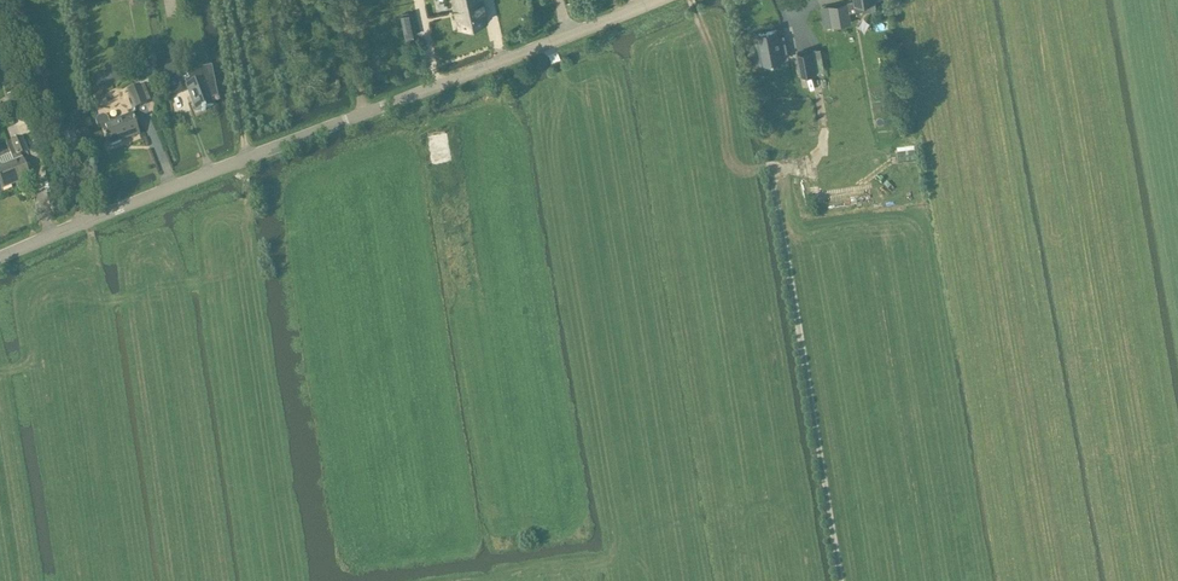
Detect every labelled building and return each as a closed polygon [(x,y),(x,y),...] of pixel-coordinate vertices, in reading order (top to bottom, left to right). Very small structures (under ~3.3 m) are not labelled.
[(457,27),(476,23),(478,24),(484,23),(484,22),(487,21),(483,0),(452,0),(457,27)] [(856,1),(856,2),(841,4),(843,13),(863,9),(862,1),(866,0),(856,0),(856,1)] [(414,21),(413,13),(401,16),(402,24),(414,21)] [(777,30),(759,33),(761,43),(758,43),(760,55),(765,54),(767,61),(765,62),(765,63),(783,59),(782,55),(788,54),(785,41),(779,43),(778,36),(777,30)] [(812,50),(797,53),(802,74),(816,72),(812,50)] [(179,80),(180,79),(173,61),(163,64),(167,84),(169,83),(172,96),(183,92),(179,80)] [(185,81),(187,86),(186,86),(197,113),(214,107),(211,99),(217,97),(212,67),(200,69),(188,76),(190,80),(185,81)] [(156,72),(149,75),(151,81),(158,78),(156,72)] [(147,104),(140,85),(126,90),(133,110),(147,104)] [(9,102),(6,102),(8,108),(10,108),(12,114),(26,110),(20,91),(7,95),(9,102)] [(132,115),(109,123),(107,117),(103,115),(97,117),(95,121),(98,130),(101,129),(108,147),(139,135),(132,115)] [(23,119),(16,122),(21,135),(29,132),(23,119)] [(452,162),(447,133),(425,136),(430,166),(452,162)] [(11,157),(13,162),(22,159),(21,155),(28,152),(22,137),(10,142),(15,155),(11,157)] [(13,162),(0,167),(0,186),(2,190),(16,184),(17,188),(31,182),(22,159),(13,162)]
